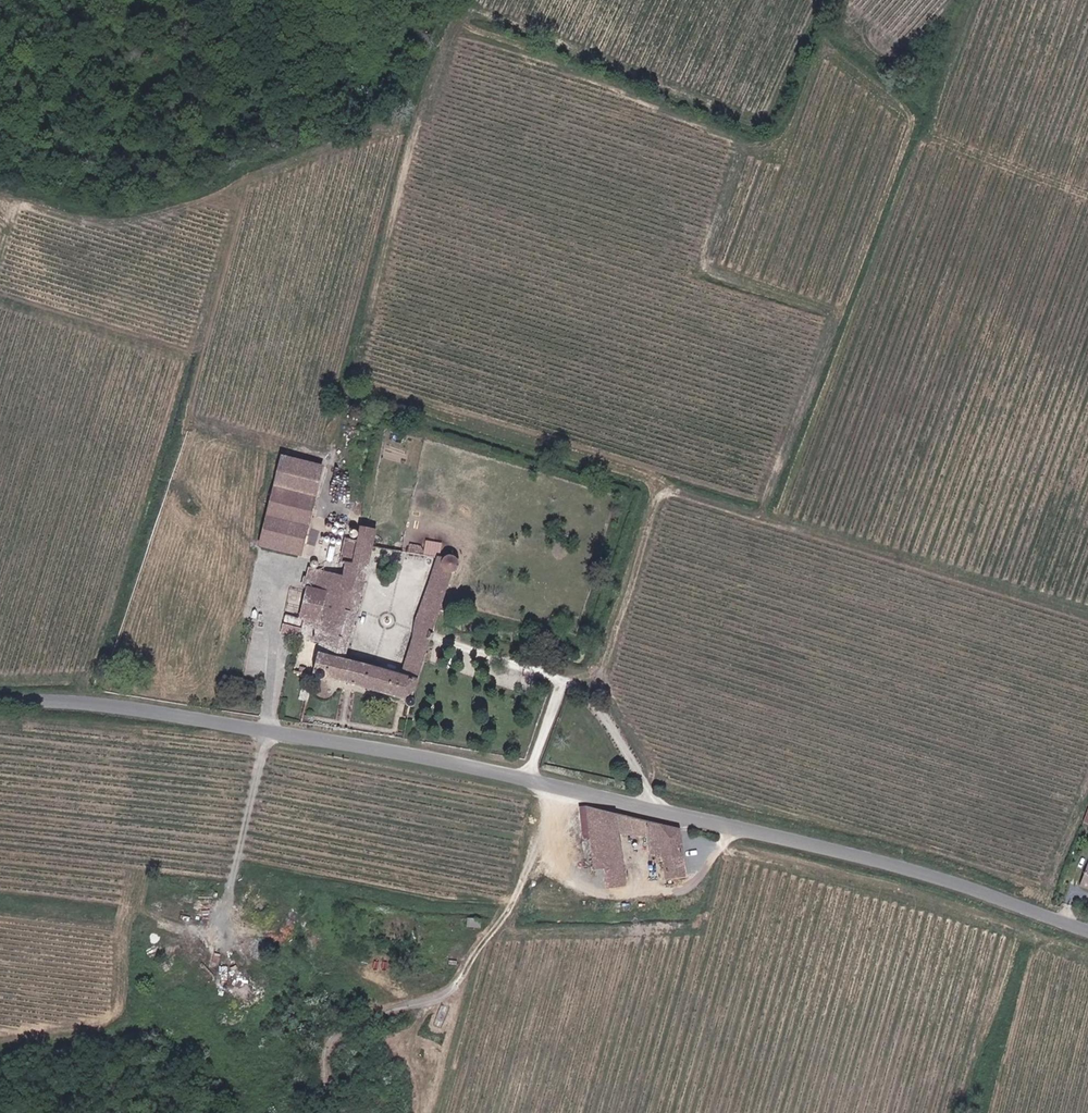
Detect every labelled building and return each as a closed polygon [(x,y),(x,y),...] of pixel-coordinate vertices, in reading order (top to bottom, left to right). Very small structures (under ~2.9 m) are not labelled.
[(280,486),(318,495),(325,469),(287,459),(280,486)] [(318,495),(280,486),(272,514),(311,525),(318,495)] [(264,541),(304,552),(311,525),(272,514),(264,541)] [(410,703),(412,704),(414,703),(416,702),(416,700),(416,697),(415,696),(437,628),(441,617),(455,568),(459,564),(460,562),(459,559),(458,556),(456,555),(453,554),(451,554),(448,555),(446,557),(445,559),(438,557),(402,668),(348,652),(375,545),(379,532),(363,527),(358,540),(346,538),(339,561),(345,563),(342,575),(318,568),(313,588),(308,586),(301,615),(309,618),(304,638),(322,643),(315,670),(311,674),(311,675),(312,677),(314,679),(315,679),(318,679),(319,678),(321,676),(407,699),(408,702),(410,703)] [(283,622),(281,632),(300,636),(302,626),(283,622)] [(686,874),(681,827),(588,805),(592,844),(602,843),(605,867),(607,889),(626,887),(622,833),(648,837),(651,853),(663,853),(666,876),(670,875),(671,881),(677,880),(677,875),(686,874)] [(592,844),(594,867),(605,867),(602,843),(592,844)]
